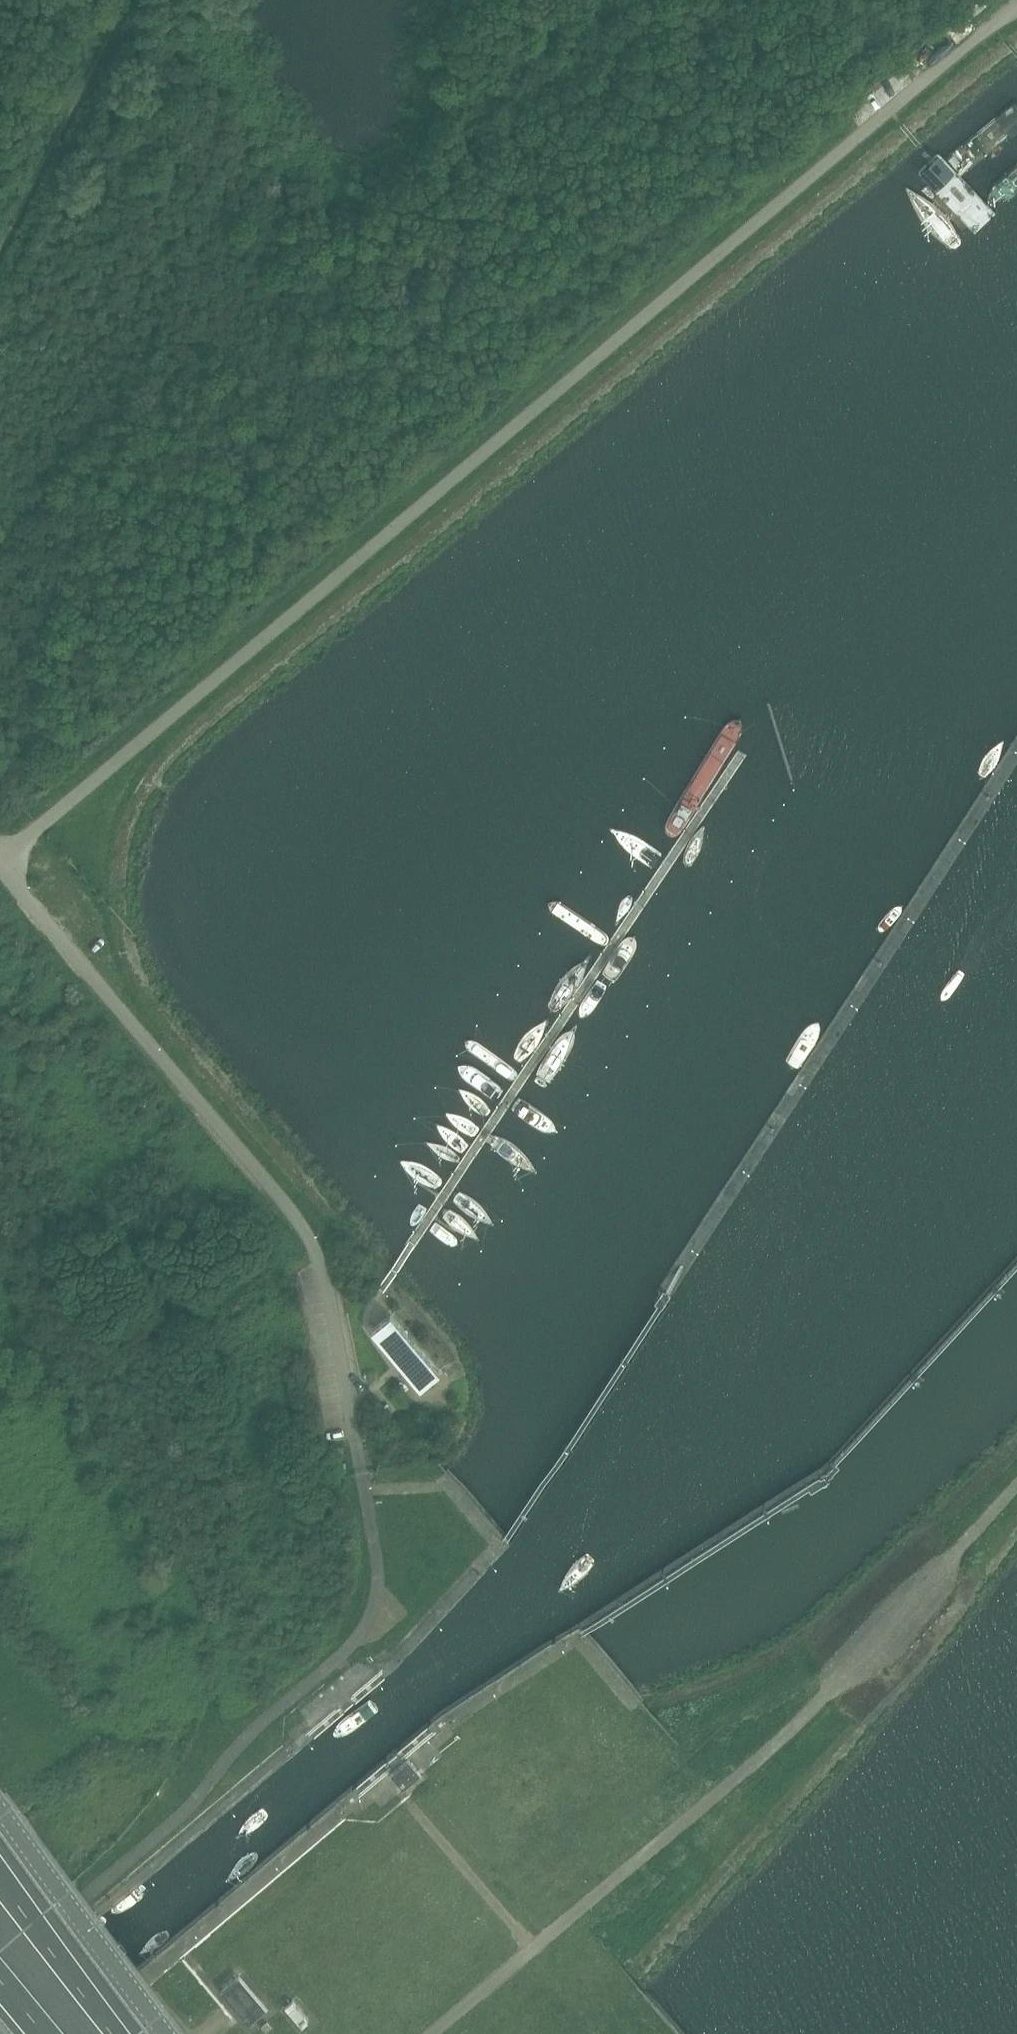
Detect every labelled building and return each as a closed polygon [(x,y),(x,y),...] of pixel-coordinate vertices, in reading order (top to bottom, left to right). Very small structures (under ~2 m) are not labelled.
[(420,1388),(439,1372),(391,1314),(371,1331),(420,1388)] [(405,1792),(422,1778),(407,1761),(390,1774),(405,1792)] [(252,2026),(268,2012),(238,1977),(222,1991),(252,2026)]
